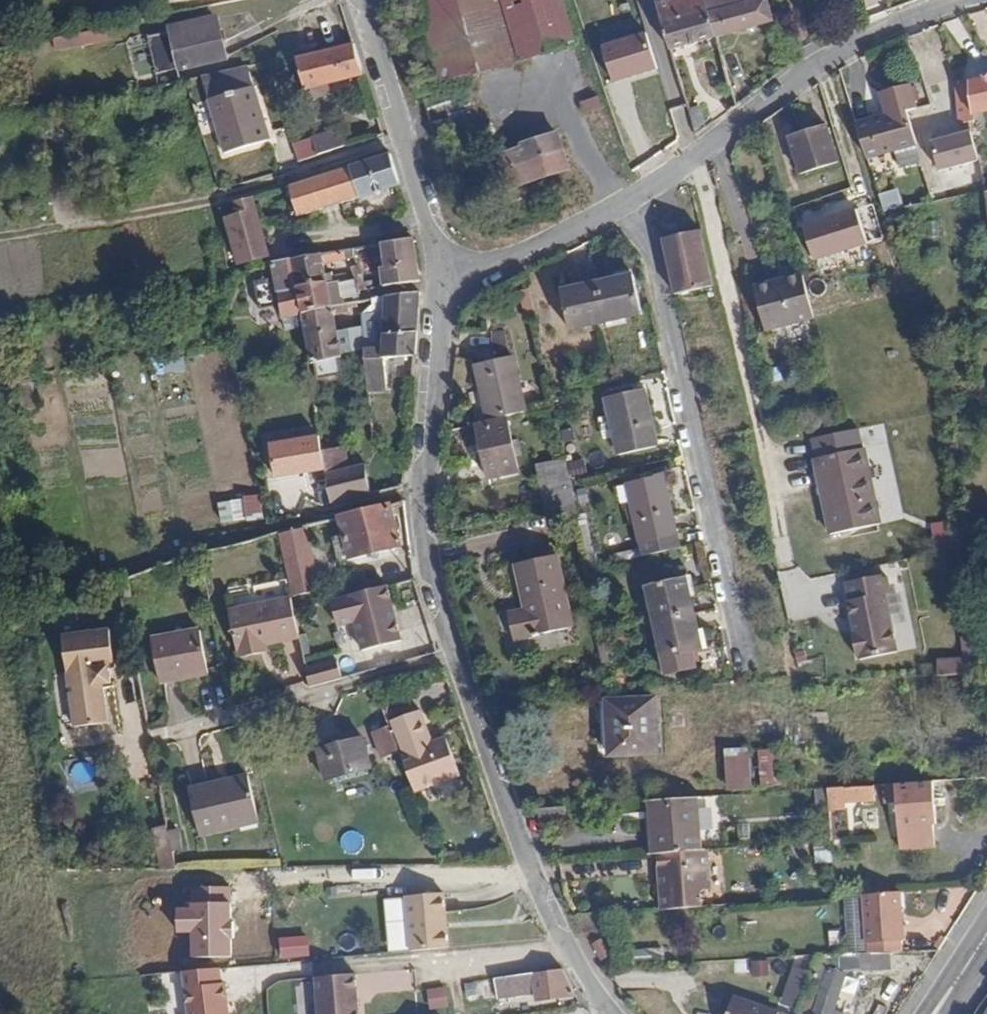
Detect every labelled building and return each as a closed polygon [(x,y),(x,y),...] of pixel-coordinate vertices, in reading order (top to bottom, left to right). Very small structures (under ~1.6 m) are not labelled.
[(521,58),(575,42),(562,0),(417,0),(441,82),(522,59),(521,58)] [(670,50),(716,37),(705,0),(663,0),(656,2),(670,50)] [(716,37),(772,22),(766,0),(705,0),(716,37)] [(188,21),(149,29),(150,33),(124,38),(129,63),(194,50),(188,21)] [(647,34),(600,48),(612,87),(658,73),(647,34)] [(306,91),(364,75),(354,44),(295,59),(306,91)] [(211,99),(252,87),(248,73),(206,85),(211,99)] [(969,83),(970,85),(974,114),(986,110),(986,78),(969,83)] [(896,169),(921,162),(906,115),(931,107),(924,81),(880,93),(883,102),(887,116),(876,119),(856,124),(867,158),(886,153),(890,170),(896,169)] [(974,121),(974,114),(970,85),(956,86),(960,123),(974,121)] [(255,87),(252,87),(211,99),(209,100),(218,132),(225,154),(271,140),(255,87)] [(838,162),(827,127),(790,138),(802,174),(838,162)] [(318,156),(346,147),(341,128),(312,138),(318,156)] [(640,138),(648,157),(667,149),(659,131),(640,138)] [(979,161),(971,132),(931,143),(939,172),(979,161)] [(522,146),(523,147),(496,155),(513,203),(536,195),(532,182),(569,170),(557,134),(522,146)] [(297,217),(342,203),(400,184),(395,170),(390,154),(290,186),(297,217)] [(262,228),(253,198),(224,206),(228,223),(232,238),(235,248),(224,250),(228,269),(246,264),(257,261),(245,233),(261,229),(262,228)] [(858,211),(805,228),(806,233),(809,242),(815,261),(868,244),(858,211)] [(673,237),(663,239),(675,295),(687,292),(713,287),(701,231),(673,237)] [(793,237),(795,246),(809,242),(806,233),(793,237)] [(384,287),(420,282),(417,265),(413,238),(383,243),(387,268),(381,269),(384,287)] [(298,289),(328,283),(322,254),(293,259),(298,289)] [(302,314),(298,289),(293,259),(272,262),(283,320),(303,316),(302,314)] [(766,331),(814,318),(803,274),(768,284),(754,288),(766,331)] [(633,276),(598,283),(558,291),(567,331),(607,322),(642,315),(633,276)] [(342,305),(338,281),(328,283),(298,289),(302,314),(332,307),(342,305)] [(416,356),(419,301),(420,292),(386,296),(386,348),(364,351),(367,390),(385,388),(386,356),(416,356)] [(386,296),(372,299),(367,311),(361,315),(364,351),(386,348),(386,296)] [(332,307),(302,314),(303,316),(306,330),(312,364),(314,364),(317,381),(342,376),(339,358),(341,357),(334,317),(350,314),(348,304),(342,305),(332,307)] [(306,330),(303,316),(283,320),(285,329),(288,328),(289,333),(306,330)] [(476,365),(489,423),(528,414),(515,356),(488,362),(476,365)] [(657,447),(647,401),(648,400),(646,389),(607,398),(620,456),(657,447)] [(489,423),(477,425),(486,467),(489,479),(523,472),(511,418),(489,423)] [(880,524),(864,449),(861,449),(857,430),(813,439),(817,459),(815,460),(831,535),(880,524)] [(278,478),(326,469),(323,451),(320,436),(272,445),(278,478)] [(326,469),(332,504),(371,495),(366,465),(349,468),(345,448),(323,451),(326,469)] [(544,503),(546,511),(556,509),(576,505),(571,479),(569,473),(540,479),(544,503)] [(642,557),(680,549),(666,488),(667,487),(665,476),(626,485),(642,556),(642,557)] [(399,547),(389,505),(341,517),(348,548),(351,558),(388,549),(399,547)] [(576,505),(556,509),(557,519),(578,515),(576,505)] [(348,548),(341,517),(328,520),(335,550),(348,548)] [(304,527),(277,533),(291,598),(308,594),(319,591),(304,527)] [(573,627),(557,555),(516,564),(526,611),(509,614),(515,640),(573,627)] [(881,577),(846,584),(849,602),(848,602),(860,660),(897,654),(885,596),(891,595),(887,580),(882,580),(881,577)] [(702,650),(694,613),(686,578),(647,587),(655,622),(667,675),(696,668),(694,659),(699,658),(698,651),(702,650)] [(388,586),(332,600),(339,627),(356,623),(362,650),(401,640),(388,586)] [(266,645),(299,638),(291,598),(229,611),(238,651),(240,650),(242,658),(262,654),(268,652),(266,645)] [(116,668),(111,630),(65,635),(76,728),(108,724),(102,685),(111,684),(109,668),(116,668)] [(208,673),(200,631),(152,640),(160,682),(208,673)] [(974,675),(971,658),(965,658),(938,660),(939,676),(974,675)] [(340,661),(305,670),(309,688),(344,678),(340,661)] [(658,754),(655,700),(608,702),(611,756),(658,754)] [(402,755),(416,792),(460,776),(447,738),(432,743),(420,709),(390,722),(392,727),(402,755)] [(397,757),(402,755),(392,727),(374,733),(384,762),(397,757)] [(371,768),(363,739),(346,743),(345,738),(333,742),(334,747),(318,751),(326,780),(371,768)] [(782,750),(728,752),(731,787),(785,785),(782,750)] [(259,822),(248,777),(189,790),(200,836),(259,822)] [(900,848),(935,845),(933,824),(936,824),(933,782),(895,784),(900,848)] [(830,812),(845,811),(845,805),(876,802),(874,786),(828,790),(830,812)] [(704,851),(700,799),(650,802),(652,829),(647,830),(650,855),(658,855),(704,851)] [(159,854),(162,868),(175,868),(169,835),(156,838),(159,854)] [(712,890),(709,851),(704,851),(658,855),(662,910),(703,908),(702,891),(712,890)] [(90,870),(68,870),(69,880),(90,880),(90,870)] [(444,892),(406,895),(409,949),(447,946),(444,892)] [(900,892),(863,895),(867,943),(871,943),(899,941),(903,940),(900,892)] [(183,948),(181,899),(149,901),(151,950),(183,948)] [(615,948),(607,932),(590,941),(598,956),(615,948)] [(899,941),(871,943),(872,953),(900,952),(899,941)] [(843,968),(895,966),(894,953),(820,957),(799,1013),(844,1013),(845,1008),(831,1006),(843,968)] [(185,1013),(224,1013),(221,982),(217,983),(216,968),(181,971),(185,1013)] [(801,1002),(811,974),(795,968),(785,996),(801,1002)] [(537,1002),(576,996),(576,995),(571,985),(563,969),(496,978),(499,998),(536,994),(537,1002)] [(313,975),(316,1013),(356,1013),(353,972),(313,975)] [(430,1013),(448,1013),(446,985),(429,986),(430,1013)] [(798,1011),(801,1002),(785,996),(782,1005),(798,1011)] [(745,1003),(730,997),(724,1013),(777,1013),(745,1003)]
